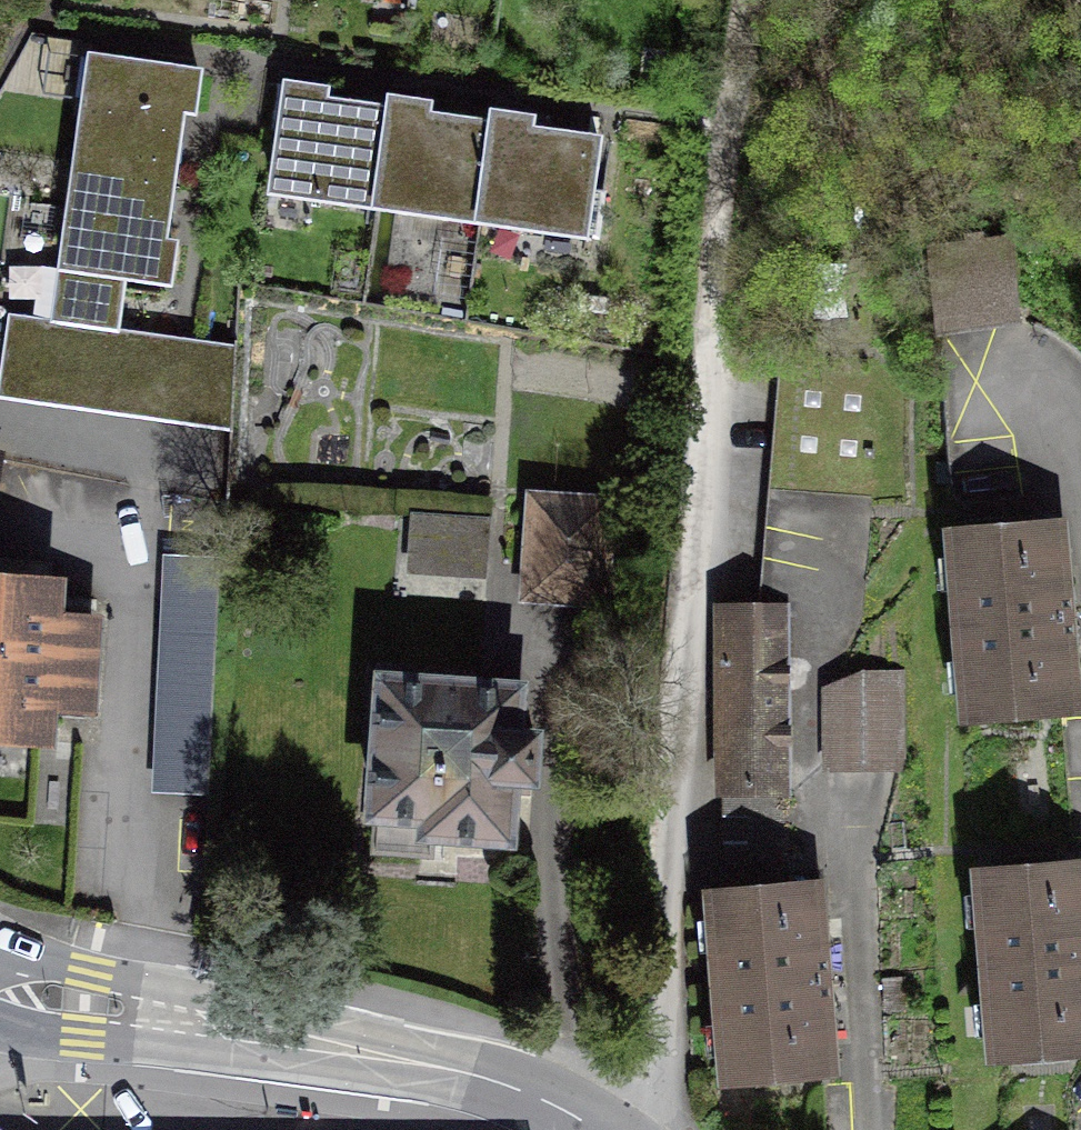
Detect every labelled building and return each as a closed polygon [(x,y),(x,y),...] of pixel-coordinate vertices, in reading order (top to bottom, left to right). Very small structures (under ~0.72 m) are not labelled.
[(175,244),(164,242),(182,111),(193,112),(196,92),(199,73),(91,58),(54,323),(115,332),(122,277),(169,283),(172,263),(175,244)] [(272,192),(377,207),(390,110),(389,110),(325,101),(326,90),(307,87),(287,85),(272,192)] [(377,207),(480,221),(493,125),(492,125),(428,116),(429,105),(409,102),(391,99),(389,110),(390,110),(377,207)] [(493,125),(480,221),(585,236),(598,140),(531,130),(532,119),(513,116),(494,114),(492,125),(493,125)] [(919,256),(932,343),(1020,330),(1007,243),(919,256)] [(809,270),(808,325),(844,325),(844,270),(809,270)] [(234,349),(185,342),(115,332),(54,323),(12,317),(0,399),(115,415),(174,423),(230,431),(234,349)] [(929,506),(941,704),(1072,697),(1066,596),(1061,498),(929,506)] [(517,552),(514,610),(605,614),(611,503),(520,499),(517,552)] [(383,525),(380,585),(421,587),(462,589),(465,530),(383,525)] [(221,557),(164,554),(152,792),(208,794),(221,557)] [(39,700),(54,701),(86,703),(91,618),(44,615),(47,565),(0,561),(0,726),(38,728),(39,700)] [(706,595),(704,788),(791,789),(792,691),(793,596),(706,595)] [(820,712),(822,768),(865,766),(908,764),(905,673),(820,712)] [(488,872),(504,873),(507,814),(527,815),(531,736),(512,735),(514,702),(357,693),(348,851),(364,852),(363,869),(374,870),(374,880),(430,883),(487,886),(488,872)] [(965,1046),(1080,1040),(1080,840),(955,847),(965,1046)] [(685,871),(696,1066),(825,1059),(820,960),(814,864),(685,871)]
